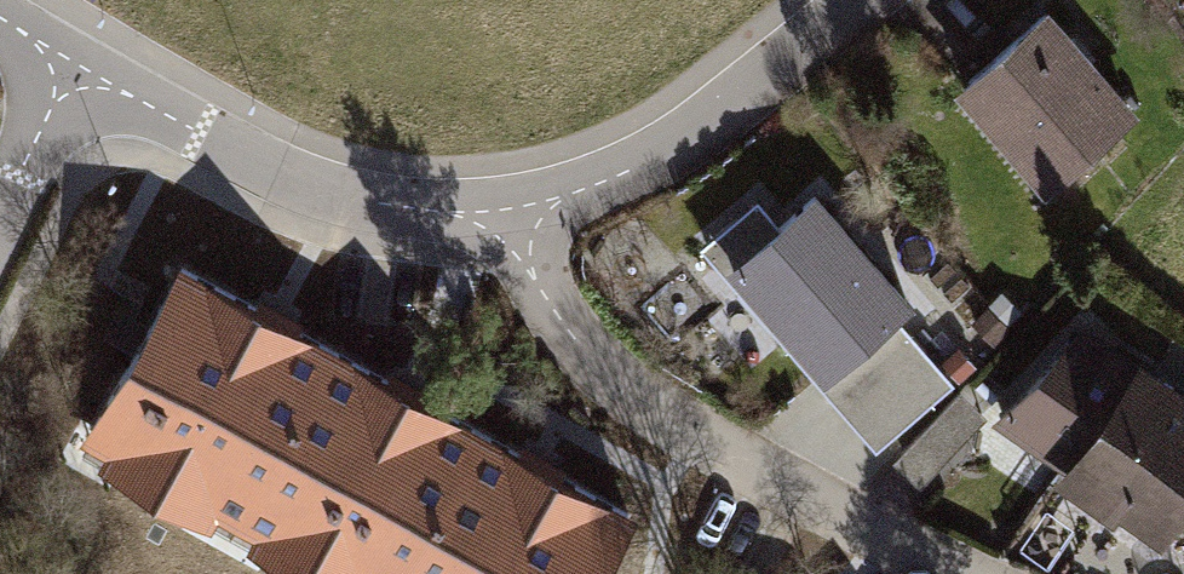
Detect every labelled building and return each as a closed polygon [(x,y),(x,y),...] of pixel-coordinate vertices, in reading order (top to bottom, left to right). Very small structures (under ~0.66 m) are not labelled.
[(1039,207),(1141,118),(1048,12),(946,101),(1039,207)] [(909,306),(816,197),(733,267),(826,376),(909,306)] [(306,338),(165,260),(64,442),(205,520),(306,338)] [(1070,466),(1140,368),(1085,333),(1003,415),(1070,466)] [(205,520),(304,573),(364,573),(451,418),(306,338),(205,520)] [(1140,368),(1070,466),(1166,533),(1183,508),(1183,399),(1140,368)] [(921,469),(994,407),(963,370),(890,433),(921,469)] [(451,418),(364,573),(577,573),(614,508),(451,418)]
